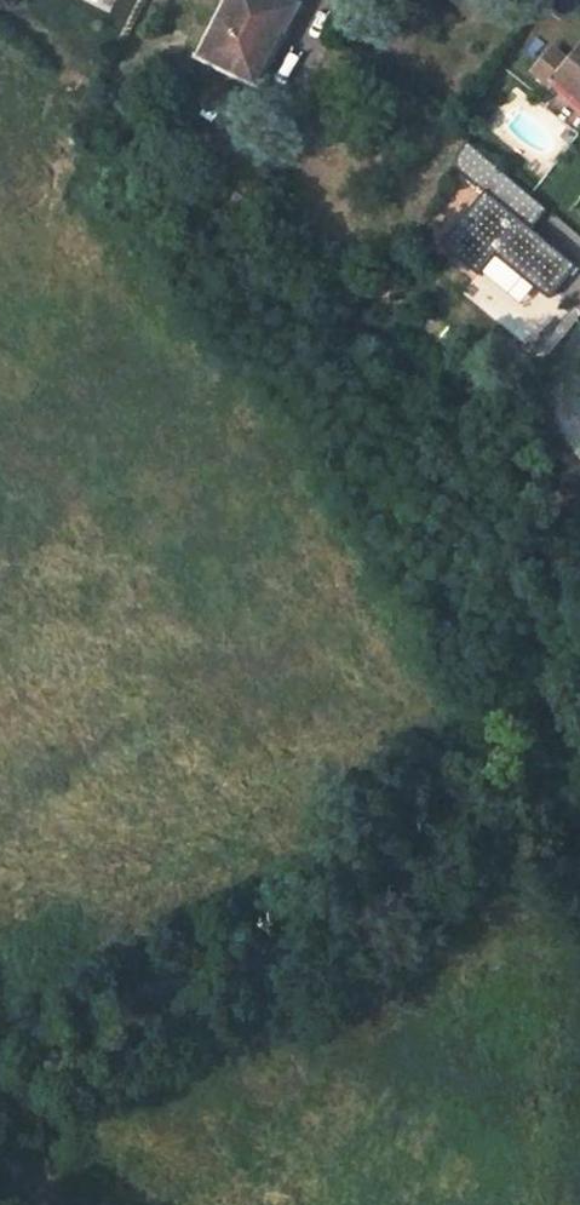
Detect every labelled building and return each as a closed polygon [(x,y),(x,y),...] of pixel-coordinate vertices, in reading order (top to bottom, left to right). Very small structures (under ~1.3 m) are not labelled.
[(203,56),(253,81),(277,30),(281,32),(294,6),(283,0),(231,0),(203,56)] [(261,85),(285,34),(281,32),(277,30),(253,81),(261,85)] [(570,61),(555,48),(535,72),(550,85),(553,81),(559,74),(579,91),(579,49),(570,61)] [(553,81),(579,104),(579,91),(559,74),(553,81)] [(549,245),(528,269),(547,285),(551,280),(568,294),(579,279),(579,270),(549,245)] [(547,285),(564,298),(568,294),(551,280),(547,285)]
